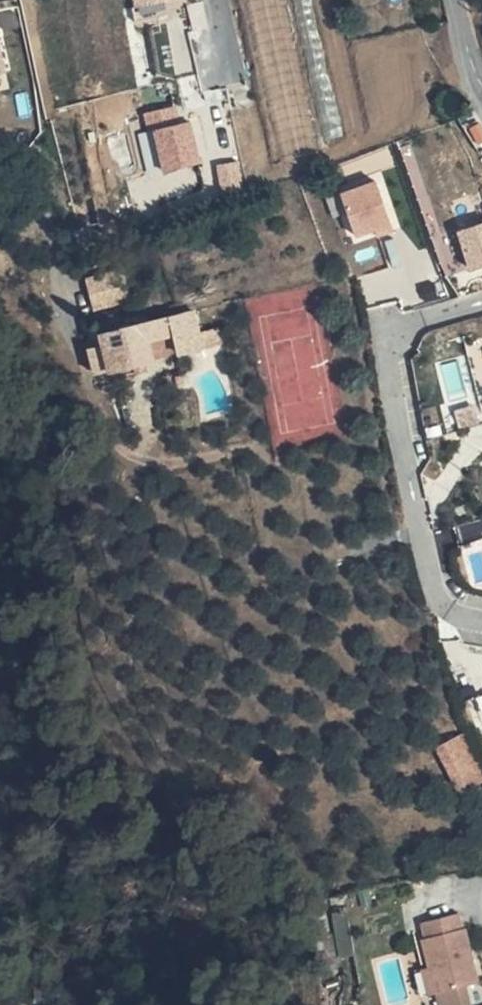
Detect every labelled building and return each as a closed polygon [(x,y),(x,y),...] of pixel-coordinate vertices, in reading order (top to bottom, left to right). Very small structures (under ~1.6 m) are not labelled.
[(137,21),(178,18),(177,0),(135,0),(137,21)] [(292,32),(289,0),(249,0),(252,36),(292,32)] [(0,34),(0,72),(23,68),(16,31),(0,34)] [(195,102),(162,107),(178,167),(220,159),(210,118),(198,120),(195,102)] [(372,182),(338,193),(353,237),(374,230),(376,239),(390,233),(372,182)] [(452,233),(463,271),(481,265),(481,223),(452,233)] [(131,299),(121,268),(88,278),(98,310),(131,299)] [(182,350),(205,343),(201,329),(196,307),(88,338),(99,374),(157,357),(154,337),(176,332),(182,350)] [(201,329),(205,343),(224,338),(220,323),(201,329)] [(459,737),(433,747),(453,795),(479,785),(459,737)] [(466,975),(481,971),(481,944),(470,900),(429,911),(433,925),(428,926),(436,954),(430,955),(437,983),(446,981),(466,975)] [(470,995),(466,975),(446,981),(450,1000),(470,995)]
